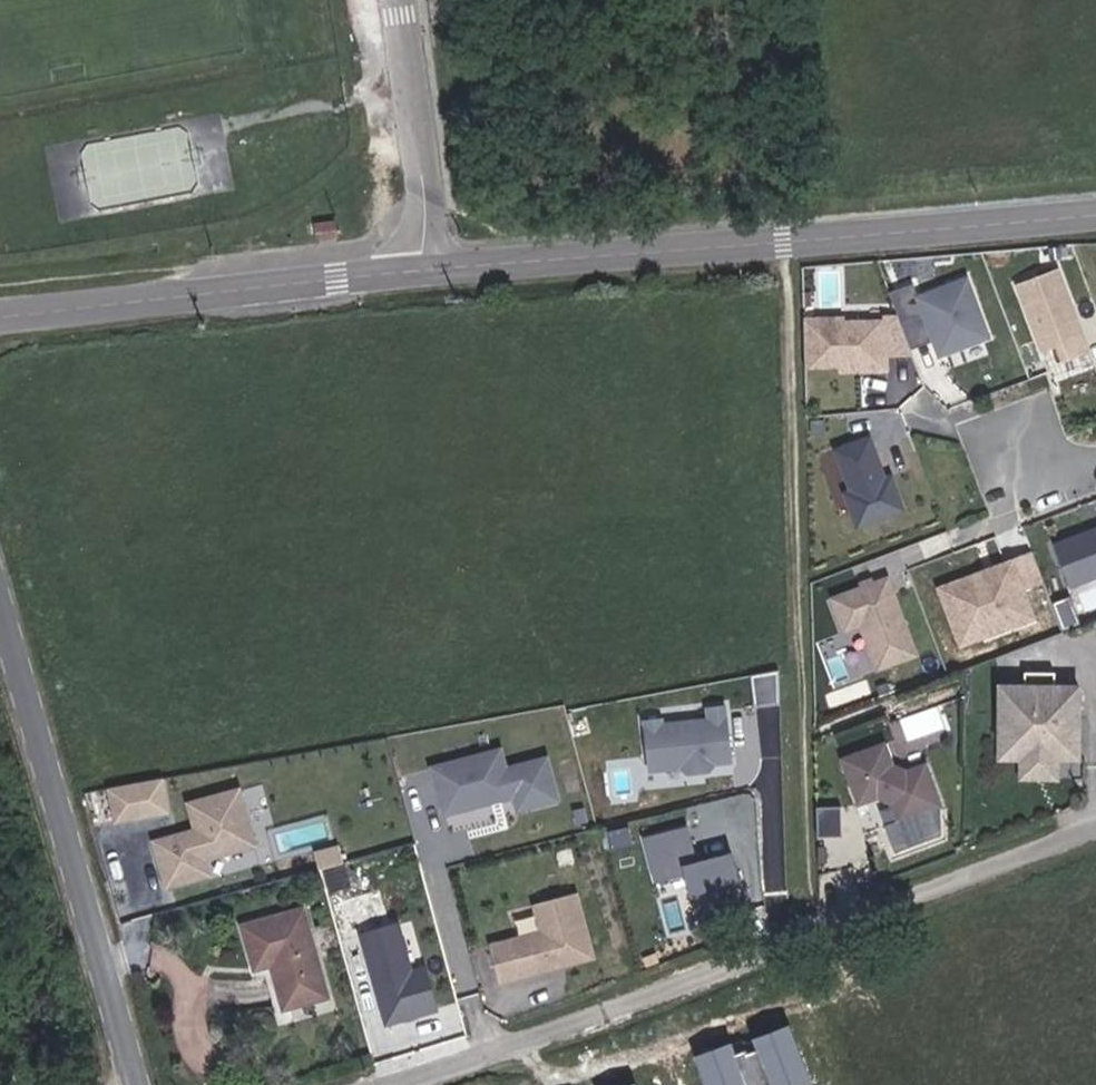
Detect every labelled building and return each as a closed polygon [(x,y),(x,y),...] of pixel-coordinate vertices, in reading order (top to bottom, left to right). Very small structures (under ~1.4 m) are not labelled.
[(1092,352),(1061,265),(1014,281),(1041,355),(1060,348),(1065,361),(1092,352)] [(993,337),(969,274),(915,295),(939,357),(993,337)] [(804,316),(806,369),(841,367),(841,375),(889,373),(887,316),(847,318),(847,314),(804,316)] [(874,431),(832,447),(847,488),(842,493),(856,530),(910,510),(894,467),(888,469),(874,431)] [(1053,542),(1070,587),(1095,577),(1095,527),(1053,542)] [(1015,557),(936,587),(959,649),(1038,620),(1015,557)] [(920,656),(889,575),(827,599),(842,639),(864,631),(879,671),(920,656)] [(760,676),(759,701),(784,701),(784,676),(760,676)] [(1083,762),(1083,683),(997,682),(997,763),(1018,763),(1018,780),(1060,780),(1060,761),(1083,762)] [(706,715),(646,721),(651,772),(737,764),(731,703),(705,706),(706,715)] [(947,802),(932,760),(913,767),(899,761),(891,740),(849,755),(866,800),(895,789),(905,818),(947,802)] [(504,745),(430,764),(444,816),(512,798),(516,814),(564,802),(551,752),(509,763),(504,745)] [(170,814),(163,777),(106,788),(113,825),(170,814)] [(257,848),(239,787),(184,804),(191,829),(150,840),(165,890),(214,876),(210,862),(257,848)] [(817,807),(816,834),(845,834),(845,807),(817,807)] [(689,825),(644,837),(656,885),(686,877),(697,919),(732,910),(727,889),(744,885),(735,852),(698,861),(689,825)] [(541,928),(489,942),(500,983),(597,957),(580,893),(535,905),(541,928)] [(317,903),(256,916),(268,964),(280,961),(293,1010),(342,997),(317,903)] [(400,921),(360,933),(389,1028),(441,1013),(426,964),(414,967),(400,921)] [(708,1054),(717,1084),(824,1084),(807,1025),(708,1054)]
